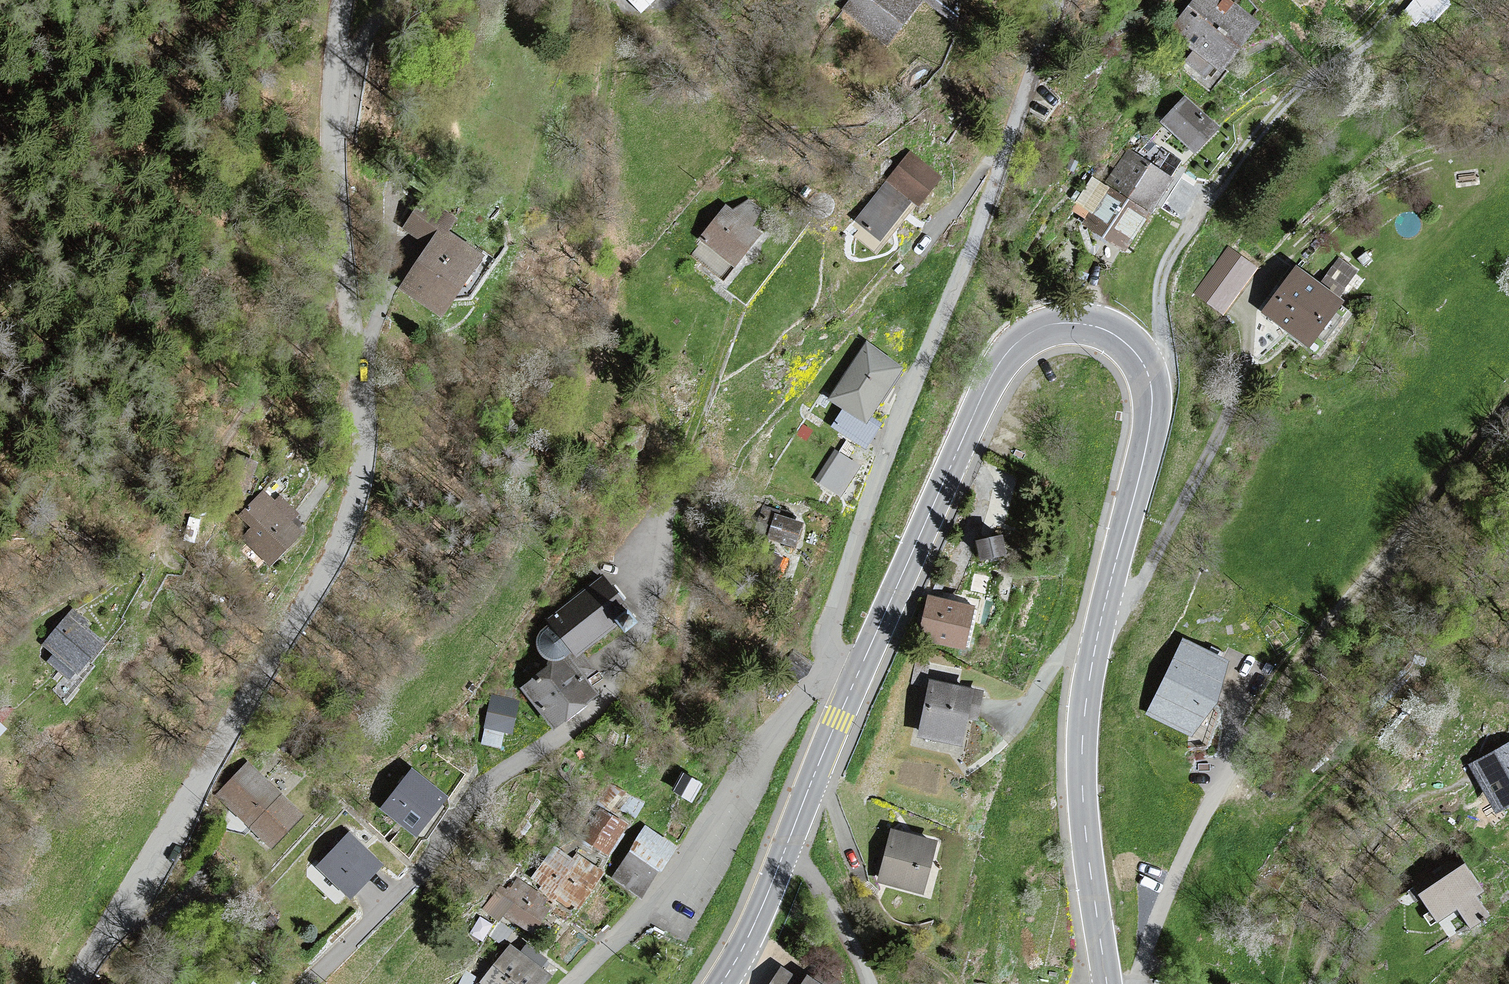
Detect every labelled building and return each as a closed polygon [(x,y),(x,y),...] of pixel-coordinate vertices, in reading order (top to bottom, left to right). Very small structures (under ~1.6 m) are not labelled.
[(650,0),(632,0),(641,9),(650,0)] [(843,8),(886,43),(920,0),(850,0),(843,8)] [(1176,28),(1200,47),(1189,61),(1205,74),(1214,63),(1221,68),(1256,24),(1226,0),(1199,0),(1176,28)] [(1453,10),(1452,0),(1423,0),(1424,13),(1453,10)] [(1217,127),(1186,99),(1165,122),(1196,150),(1217,127)] [(1170,178),(1130,151),(1110,181),(1149,208),(1170,178)] [(857,219),(880,239),(913,200),(918,203),(940,178),(912,154),(890,180),(857,219)] [(1145,213),(1094,180),(1076,208),(1092,217),(1088,223),(1124,247),(1145,213)] [(440,231),(444,234),(454,219),(425,199),(405,228),(430,245),(440,231)] [(694,255),(721,278),(734,264),(759,234),(748,226),(760,211),(749,202),(737,216),(728,208),(703,237),(706,241),(694,255)] [(430,245),(403,286),(442,312),(479,257),(444,234),(440,231),(430,245)] [(1356,271),(1339,260),(1330,272),(1346,284),(1356,271)] [(1297,269),(1267,309),(1310,342),(1340,302),(1297,269)] [(901,368),(868,345),(832,397),(865,420),(901,368)] [(858,466),(837,452),(818,480),(839,494),(858,466)] [(247,459),(238,456),(227,487),(244,493),(256,463),(247,459)] [(264,494),(241,516),(254,529),(245,537),(268,562),(299,533),(287,520),(294,514),(281,499),(275,504),(264,494)] [(779,511),(763,507),(757,530),(770,534),(769,538),(795,545),(801,523),(777,516),(779,511)] [(1000,537),(979,541),(981,557),(1003,553),(1000,537)] [(602,577),(548,621),(551,625),(544,630),(542,632),(541,634),(539,636),(539,639),(538,641),(538,644),(538,646),(539,649),(540,651),(541,653),(543,655),(544,657),(546,658),(549,659),(551,660),(554,661),(556,661),(559,660),(561,660),(564,659),(566,657),(573,652),(576,656),(618,623),(625,631),(637,621),(632,614),(631,613),(629,610),(616,595),(602,577)] [(928,598),(920,635),(965,645),(973,609),(928,598)] [(50,661),(69,677),(100,641),(84,627),(88,622),(74,610),(44,643),(56,654),(50,661)] [(1227,662),(1184,641),(1149,714),(1192,735),(1227,662)] [(553,664),(523,687),(552,726),(594,695),(581,678),(591,670),(581,656),(571,664),(567,659),(556,667),(553,664)] [(981,691),(931,682),(921,735),(962,742),(967,716),(976,718),(981,691)] [(517,702),(493,697),(486,727),(510,732),(517,702)] [(1496,808),(1508,801),(1508,747),(1473,766),(1496,808)] [(299,815),(247,765),(219,795),(271,844),(299,815)] [(699,783),(684,774),(675,791),(689,800),(699,783)] [(414,775),(387,809),(416,832),(443,798),(414,775)] [(597,808),(581,833),(592,840),(608,850),(624,825),(597,808)] [(673,846),(646,828),(621,865),(613,877),(640,895),(673,846)] [(934,842),(893,831),(880,880),(921,891),(934,842)] [(349,835),(319,867),(349,895),(379,863),(349,835)] [(556,850),(533,878),(566,904),(569,900),(576,906),(601,875),(578,857),(573,864),(556,850)] [(1463,866),(1423,893),(1440,918),(1458,906),(1471,927),(1488,915),(1475,895),(1480,891),(1463,866)] [(503,911),(532,931),(547,909),(540,904),(544,899),(518,880),(508,894),(500,888),(485,909),(498,918),(503,911)] [(513,948),(483,983),(541,983),(548,976),(538,968),(544,960),(528,947),(524,952),(522,955),(513,948)] [(774,983),(817,983),(808,977),(803,983),(784,970),(774,983)]
